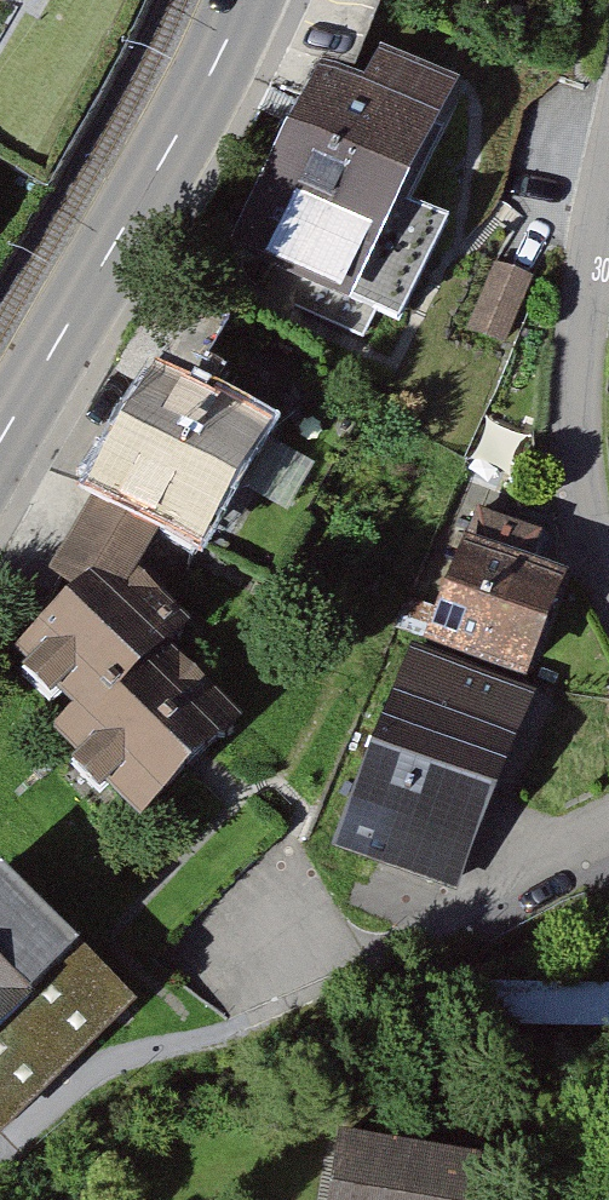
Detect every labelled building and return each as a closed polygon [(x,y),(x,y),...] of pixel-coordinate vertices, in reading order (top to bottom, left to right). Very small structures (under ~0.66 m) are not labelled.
[(27,14),(36,0),(3,0),(27,14)] [(362,95),(318,73),(227,257),(350,317),(355,307),(398,329),(447,231),(404,210),(460,97),(380,58),(362,95)] [(155,379),(84,493),(204,567),(274,452),(155,379)] [(472,514),(419,657),(520,695),(559,590),(523,577),(538,539),(472,514)] [(119,836),(219,737),(147,675),(166,665),(83,587),(0,667),(0,677),(65,734),(40,751),(119,836)] [(447,897),(519,707),(410,666),(339,857),(447,897)] [(3,867),(0,870),(0,1128),(4,1132),(136,1000),(3,867)] [(473,978),(472,1016),(608,1018),(608,980),(473,978)] [(331,1143),(324,1199),(481,1199),(486,1162),(331,1143)]
